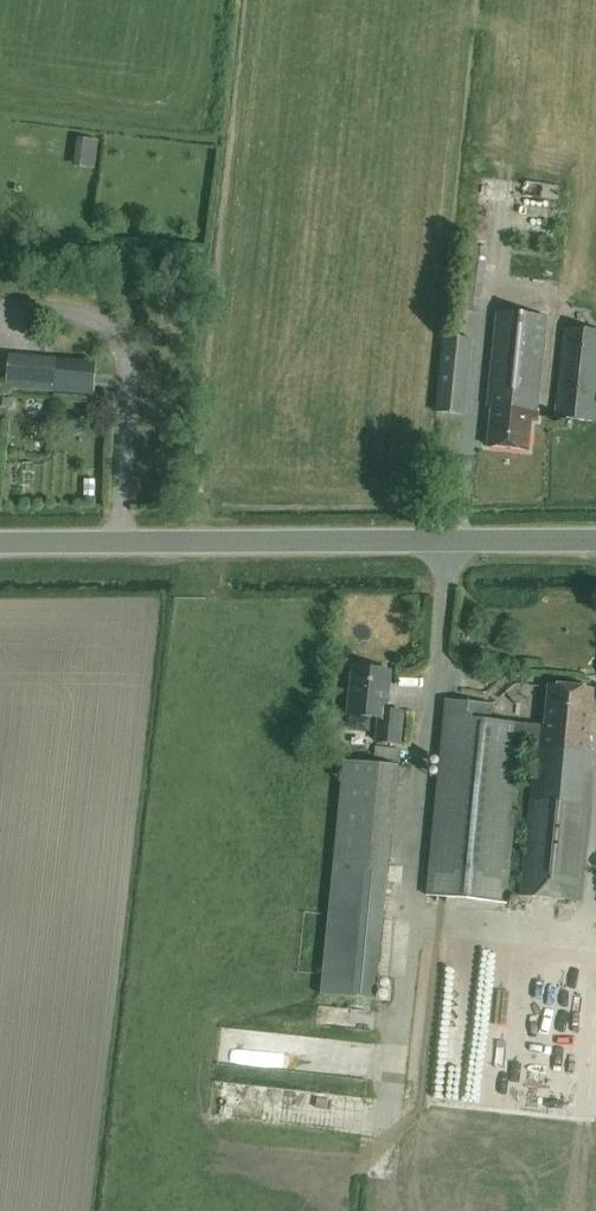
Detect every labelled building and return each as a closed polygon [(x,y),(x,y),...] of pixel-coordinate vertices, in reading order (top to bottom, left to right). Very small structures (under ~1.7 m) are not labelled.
[(503,202),(504,183),(490,183),(490,202),(503,202)] [(536,422),(537,412),(536,411),(546,318),(496,313),(486,407),(491,408),(487,447),(528,451),(531,422),(536,422)] [(595,407),(595,333),(564,329),(555,419),(594,422),(595,407)] [(464,416),(471,339),(443,336),(435,413),(464,416)] [(58,358),(10,353),(7,389),(54,393),(58,358)] [(4,398),(3,407),(12,409),(14,400),(4,398)] [(83,432),(80,422),(64,427),(68,438),(83,432)] [(399,744),(402,712),(386,710),(390,672),(352,668),(347,715),(378,718),(376,742),(399,744)] [(589,728),(592,690),(549,686),(545,727),(489,721),(491,705),(445,700),(429,864),(425,895),(505,902),(508,872),(520,747),(534,748),(520,895),(581,901),(595,752),(586,751),(589,728)] [(387,928),(392,840),(368,839),(367,865),(338,863),(332,986),(372,988),(373,966),(371,966),(373,928),(387,928)] [(229,1032),(229,1062),(272,1062),(272,1058),(319,1058),(320,1033),(229,1032)] [(272,1112),(273,1117),(309,1116),(308,1100),(265,1101),(265,1096),(242,1097),(243,1113),(272,1112)]
